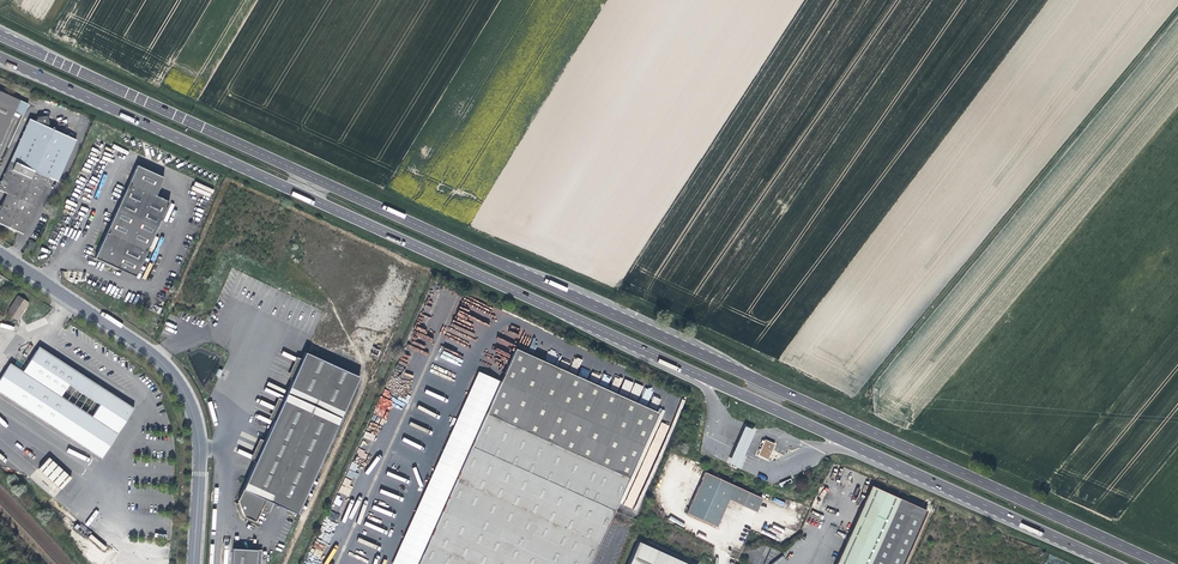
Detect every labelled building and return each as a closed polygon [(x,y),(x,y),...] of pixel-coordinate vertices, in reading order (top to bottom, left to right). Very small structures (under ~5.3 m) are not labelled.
[(8,114),(10,109),(16,96),(0,89),(0,131),(8,114)] [(24,101),(16,96),(10,109),(19,113),(24,101)] [(0,174),(0,191),(3,192),(0,199),(0,224),(9,229),(18,233),(45,176),(53,179),(71,138),(26,118),(0,174)] [(98,251),(94,258),(136,276),(169,201),(155,195),(163,177),(136,165),(98,251)] [(14,294),(5,309),(6,310),(3,315),(13,320),(15,316),(16,316),(21,309),(25,302),(14,294)] [(469,303),(465,317),(489,324),(494,310),(469,303)] [(35,346),(19,370),(57,394),(72,370),(35,346)] [(653,412),(511,347),(412,563),(584,563),(653,412)] [(266,509),(290,520),(355,380),(300,355),(296,362),(287,383),(278,403),(268,424),(259,444),(249,464),(231,503),(232,506),(236,517),(237,519),(249,525),(254,514),(260,516),(264,515),(266,509)] [(287,383),(296,362),(291,360),(282,381),(287,383)] [(19,370),(8,363),(0,375),(0,393),(99,457),(131,407),(98,386),(72,370),(57,394),(19,370)] [(494,379),(474,370),(386,563),(410,563),(494,379)] [(589,380),(598,383),(601,375),(592,372),(589,380)] [(268,424),(278,403),(273,401),(263,421),(268,424)] [(746,427),(730,463),(740,467),(756,430),(746,427)] [(762,440),(756,454),(767,459),(773,445),(762,440)] [(259,444),(254,442),(244,462),(249,464),(259,444)] [(47,456),(37,467),(59,488),(69,477),(47,456)] [(701,467),(682,507),(713,521),(725,495),(752,508),(759,494),(701,467)] [(789,478),(777,483),(779,486),(790,482),(789,478)] [(922,510),(866,484),(830,563),(897,563),(922,510)] [(631,563),(687,563),(640,543),(631,563)] [(251,553),(226,551),(225,563),(250,563),(251,553)]
